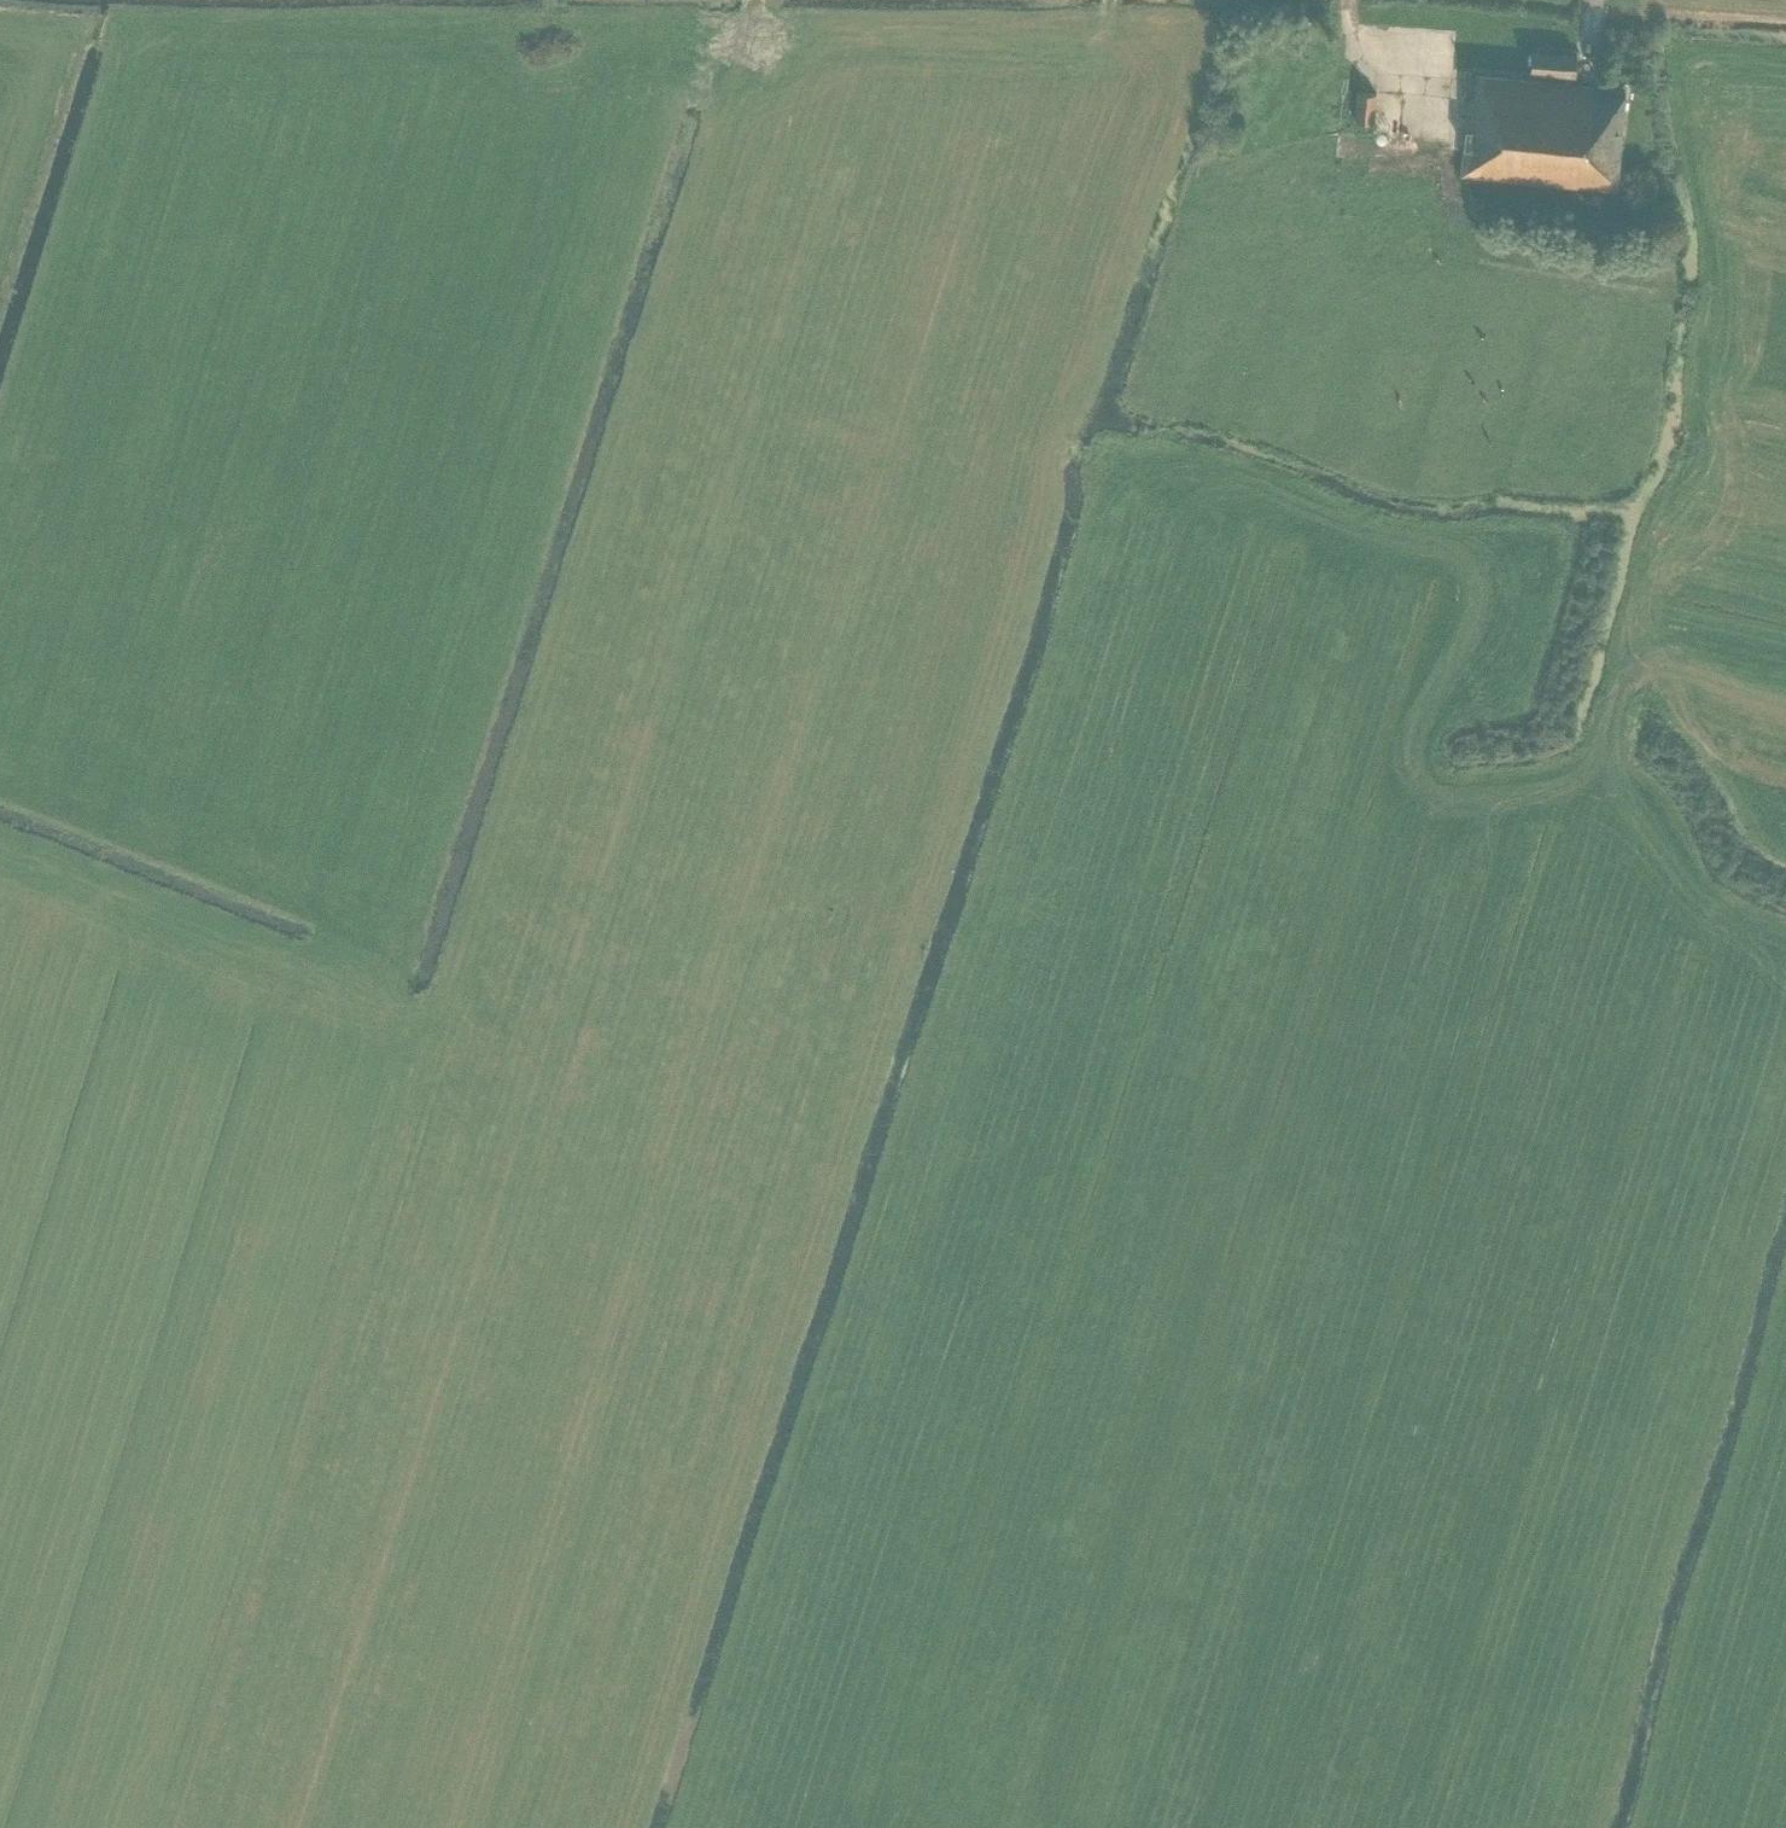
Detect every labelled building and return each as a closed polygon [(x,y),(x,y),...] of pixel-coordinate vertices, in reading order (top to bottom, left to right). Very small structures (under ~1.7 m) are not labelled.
[(1530,73),(1576,77),(1578,56),(1532,52),(1530,73)] [(1461,175),(1616,190),(1625,91),(1476,76),(1474,101),(1468,100),(1461,175)] [(1354,121),(1375,123),(1377,94),(1358,92),(1354,121)]
